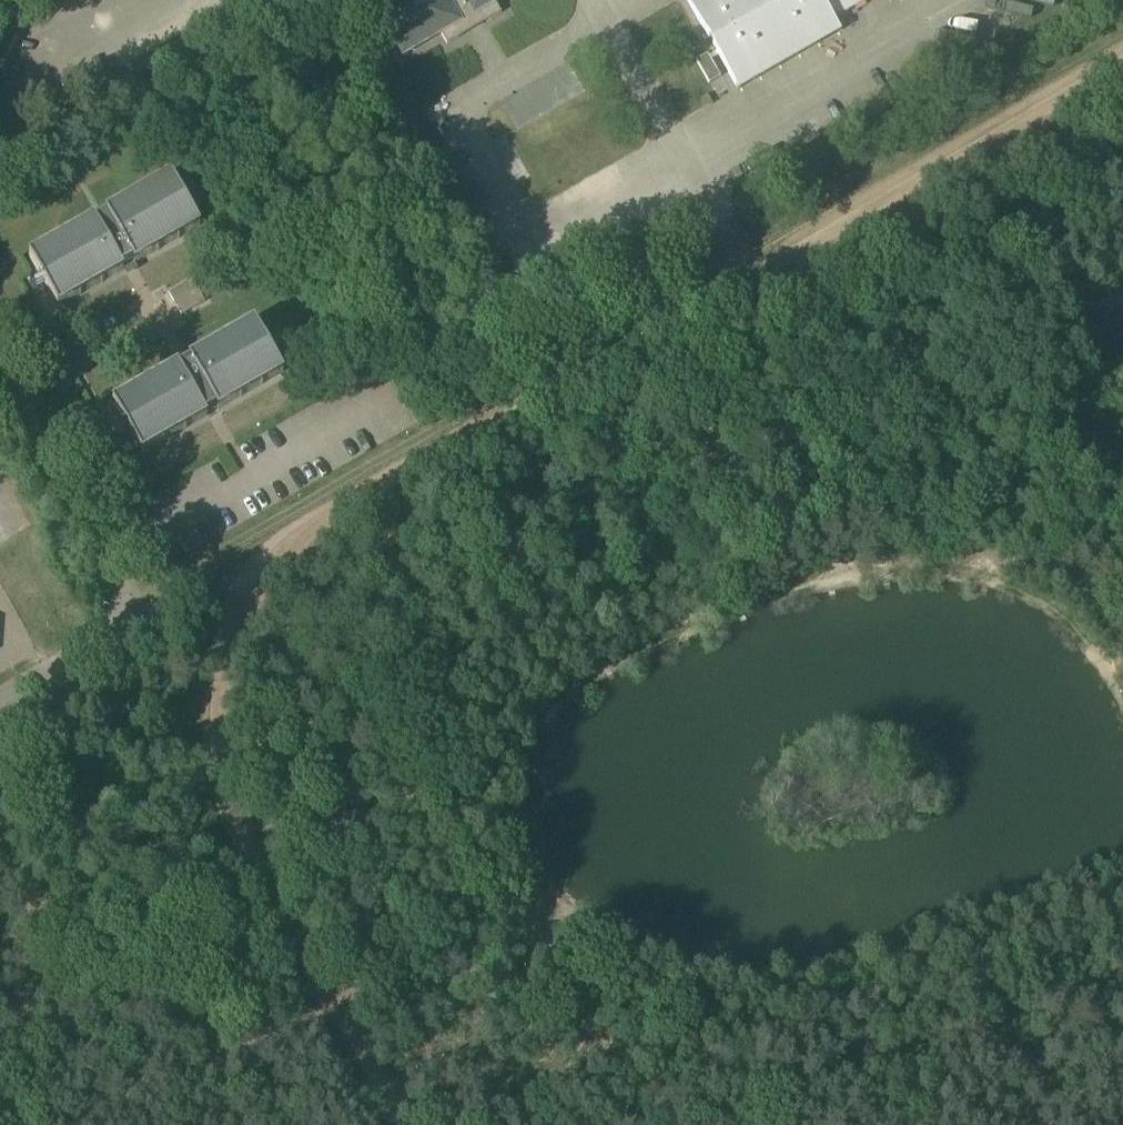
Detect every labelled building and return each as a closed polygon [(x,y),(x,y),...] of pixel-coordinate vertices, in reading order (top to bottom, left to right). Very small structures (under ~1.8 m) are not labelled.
[(403,55),(440,34),(447,45),(459,38),(463,35),(465,27),(477,20),(484,22),(489,20),(490,20),(502,13),(495,2),(498,0),(371,0),(403,55)] [(709,39),(711,38),(714,44),(712,45),(713,46),(717,54),(738,90),(841,31),(834,19),(867,0),(686,0),(709,39)] [(707,55),(696,61),(709,84),(720,78),(707,55)] [(95,220),(29,258),(58,308),(200,227),(172,177),(106,214),(107,216),(96,222),(95,220)] [(753,194),(738,203),(743,212),(759,204),(753,194)] [(183,266),(161,279),(171,297),(193,284),(183,266)] [(255,323),(113,404),(141,454),(207,416),(206,415),(217,409),(217,410),(283,373),(255,323)]
